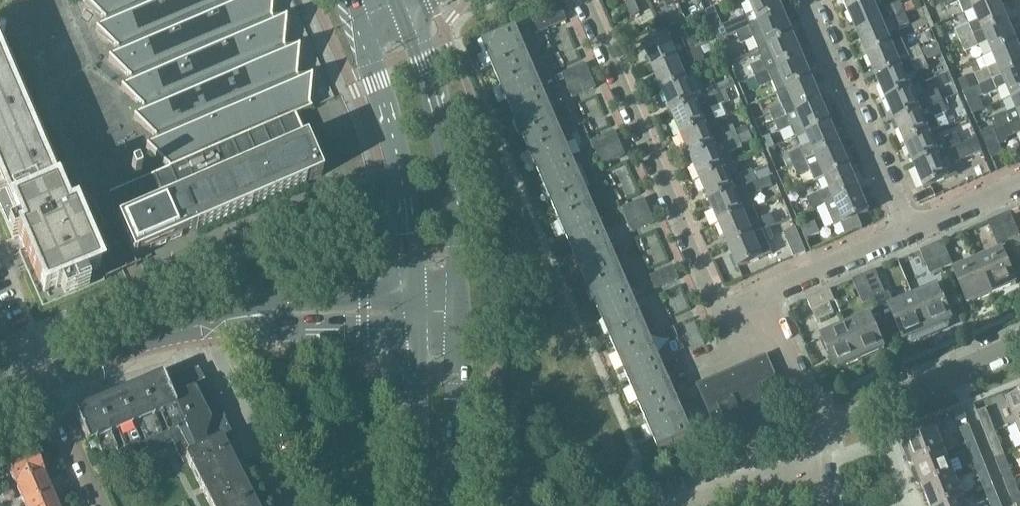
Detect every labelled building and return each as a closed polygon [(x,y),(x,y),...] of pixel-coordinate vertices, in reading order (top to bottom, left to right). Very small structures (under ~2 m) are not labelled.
[(84,1),(84,0),(83,1),(104,18),(105,20),(97,30),(96,31),(117,47),(117,49),(110,59),(109,59),(108,60),(129,77),(130,79),(122,89),(122,88),(121,89),(142,106),(143,108),(135,118),(134,119),(155,136),(155,138),(147,148),(147,147),(146,148),(168,166),(169,168),(108,194),(108,195),(95,200),(106,227),(118,221),(134,257),(322,176),(296,115),(312,108),(311,108),(309,104),(312,77),(310,77),(310,78),(298,77),(299,48),(298,48),(285,47),(284,45),(286,19),(285,19),(272,18),(272,16),(273,0),(85,0),(84,1)] [(624,2),(625,2),(631,17),(639,13),(634,0),(623,0),(624,2)] [(715,29),(720,41),(736,34),(784,13),(780,3),(782,2),(783,0),(749,0),(749,1),(754,12),(723,26),(715,29)] [(848,11),(873,0),(843,0),(848,11)] [(873,0),(848,11),(857,33),(881,23),(905,13),(902,7),(900,2),(878,12),(873,0)] [(946,9),(960,3),(965,14),(974,10),(998,0),(943,0),(946,9)] [(956,31),(961,42),(1008,22),(998,0),(974,10),(979,21),(956,31)] [(912,3),(902,7),(905,13),(914,9),(912,3)] [(538,19),(544,32),(568,21),(562,8),(538,19)] [(784,13),(736,34),(741,45),(754,39),(759,50),(793,35),(784,13)] [(881,23),(857,33),(866,55),(892,45),(887,34),(910,24),(905,13),(881,23)] [(544,32),(538,19),(531,22),(536,35),(544,32)] [(1008,22),(961,42),(966,53),(977,48),(977,47),(987,42),(993,54),(1017,44),(1008,22)] [(546,95),(531,61),(517,28),(483,43),(487,53),(489,52),(495,65),(492,66),(501,87),(504,86),(509,98),(507,99),(511,110),(546,95)] [(678,31),(643,46),(652,69),(699,49),(696,40),(695,39),(684,44),(678,31)] [(763,62),(751,67),(756,77),(803,57),(793,35),(759,50),(763,62)] [(892,45),(866,55),(876,77),(911,62),(907,51),(902,40),(892,45)] [(716,42),(699,49),(702,55),(703,58),(720,51),(719,48),(716,42)] [(938,44),(921,51),(924,57),(932,54),(940,50),(938,44)] [(975,75),(980,86),(1019,69),(1019,51),(1017,44),(993,54),(997,65),(988,70),(981,72),(975,75)] [(919,46),(907,51),(911,62),(924,57),(921,51),(919,46)] [(699,49),(652,69),(662,91),(686,80),(681,69),(691,65),(704,60),(703,58),(702,55),(699,49)] [(932,54),(924,57),(926,62),(943,55),(940,50),(932,54)] [(1,180),(12,207),(21,227),(14,230),(10,223),(9,223),(15,237),(15,239),(19,237),(25,250),(19,252),(20,254),(43,308),(105,281),(100,270),(93,253),(100,250),(76,194),(71,196),(70,197),(76,211),(75,212),(75,211),(67,214),(56,188),(45,161),(34,135),(22,108),(11,82),(0,56),(0,178),(1,180)] [(803,57),(756,77),(761,89),(773,84),(777,94),(812,79),(803,57)] [(911,62),(876,77),(886,100),(911,89),(906,78),(929,68),(926,62),(924,57),(911,62)] [(977,61),(970,64),(975,75),(981,72),(977,61)] [(582,79),(590,76),(585,64),(577,67),(582,79)] [(569,71),(575,83),(582,79),(577,67),(569,71)] [(980,86),(980,87),(984,97),(997,91),(1008,86),(1013,98),(1019,95),(1019,69),(980,86)] [(567,86),(575,83),(569,71),(561,74),(567,86)] [(582,79),(588,91),(595,87),(590,76),(582,79)] [(686,80),(662,91),(671,113),(696,102),(718,93),(716,87),(714,82),(702,87),(697,76),(686,80)] [(973,76),(959,82),(963,94),(978,88),(973,76)] [(582,79),(575,83),(580,94),(588,91),(582,79)] [(782,106),(770,111),(775,122),(822,102),(812,79),(777,94),(782,106)] [(732,80),(716,87),(718,93),(719,93),(726,90),(735,86),(732,80)] [(575,83),(567,86),(572,98),(580,94),(575,83)] [(978,88),(963,94),(968,103),(979,99),(984,97),(980,87),(978,88)] [(911,89),(886,100),(895,122),(943,102),(938,91),(916,100),(911,89)] [(726,90),(719,93),(719,94),(723,104),(731,101),(727,90),(726,90)] [(696,102),(671,113),(681,135),(716,120),(712,109),(723,104),(719,94),(719,93),(718,93),(696,102)] [(575,163),(560,129),(546,95),(511,110),(516,121),(519,119),(524,132),(521,133),(530,154),(533,153),(539,165),(536,167),(541,178),(575,163)] [(993,120),(998,130),(1019,121),(1019,95),(1013,98),(1018,111),(1008,115),(1007,113),(993,120)] [(822,102),(775,122),(779,133),(792,128),(797,138),(806,134),(831,124),(822,102)] [(943,102),(895,122),(904,144),(932,132),(940,129),(935,118),(944,114),(948,112),(943,102)] [(716,120),(681,135),(690,157),(738,138),(735,132),(733,126),(721,131),(716,120)] [(982,138),(992,159),(1003,154),(999,146),(1006,143),(1008,139),(1019,134),(1019,121),(998,130),(982,138)] [(811,145),(789,155),(791,159),(793,165),(793,166),(841,146),(831,124),(806,134),(811,145)] [(747,127),(735,132),(738,138),(749,133),(747,127)] [(614,131),(607,135),(612,146),(619,143),(614,131)] [(932,132),(904,144),(914,166),(962,146),(957,135),(937,143),(932,132)] [(749,133),(738,138),(741,146),(753,141),(749,133)] [(612,146),(607,135),(599,138),(604,150),(612,146)] [(771,136),(763,140),(768,150),(775,147),(771,136)] [(596,153),(604,150),(599,138),(591,142),(596,153)] [(738,138),(690,157),(699,179),(725,169),(734,165),(729,153),(742,148),(741,146),(738,138)] [(962,146),(914,166),(923,188),(931,185),(939,181),(948,178),(958,173),(954,165),(963,161),(982,153),(977,139),(962,146)] [(619,143),(612,146),(617,158),(625,154),(619,143)] [(612,146),(604,150),(609,161),(617,158),(612,146)] [(841,146),(793,166),(798,177),(811,172),(816,182),(825,178),(850,168),(841,146)] [(604,150),(596,153),(601,165),(609,161),(604,150)] [(791,159),(785,162),(787,168),(793,165),(791,159)] [(551,200),(555,211),(560,222),(563,221),(568,233),(565,235),(570,245),(604,230),(575,163),(541,178),(545,188),(548,187),(553,199),(551,200)] [(725,169),(699,179),(709,201),(757,182),(756,181),(752,170),(750,171),(739,176),(734,165),(725,169)] [(768,167),(755,172),(759,180),(771,175),(768,167)] [(829,189),(807,198),(812,210),(825,204),(859,190),(850,168),(825,178),(829,189)] [(769,177),(757,182),(761,192),(773,187),(769,177)] [(757,182),(709,201),(718,223),(743,213),(753,209),(748,198),(761,192),(757,182)] [(859,190),(825,204),(835,227),(841,224),(846,236),(863,229),(858,218),(869,213),(859,190)] [(641,214),(649,210),(644,199),(636,202),(641,214)] [(633,217),(641,214),(636,202),(628,206),(633,217)] [(625,221),(633,217),(628,206),(620,209),(625,221)] [(743,213),(718,223),(728,245),(762,231),(769,228),(775,225),(771,214),(757,220),(753,209),(743,213)] [(649,210),(641,214),(646,225),(654,222),(649,210)] [(1011,213),(999,217),(1008,240),(1009,240),(1010,240),(1017,256),(1019,255),(1019,234),(1011,213)] [(641,214),(633,217),(638,229),(646,225),(641,214)] [(625,221),(630,232),(638,229),(633,217),(625,221)] [(999,217),(988,222),(997,245),(1008,240),(999,217)] [(815,223),(802,228),(807,240),(820,234),(815,223)] [(769,228),(762,231),(767,241),(774,238),(769,228)] [(796,228),(784,233),(794,257),(795,258),(807,253),(806,251),(796,228)] [(580,269),(584,279),(589,289),(592,288),(597,301),(594,302),(599,313),(634,298),(604,230),(570,245),(575,256),(577,254),(583,267),(580,269)] [(762,231),(728,245),(737,268),(772,253),(767,241),(762,231)] [(931,246),(941,269),(952,264),(942,241),(931,246)] [(941,269),(931,246),(920,251),(930,274),(941,269)] [(993,294),(1017,284),(1003,249),(978,259),(993,294)] [(993,294),(978,259),(952,270),(967,305),(993,294)] [(678,278),(673,266),(665,269),(671,282),(678,278)] [(671,282),(665,269),(657,273),(663,285),(671,282)] [(929,335),(913,296),(892,305),(888,295),(884,293),(875,270),(864,275),(873,298),(887,331),(897,327),(903,340),(906,339),(908,341),(911,343),(929,335)] [(663,285),(657,273),(650,276),(655,288),(663,285)] [(862,303),(873,298),(864,275),(852,280),(862,303)] [(929,335),(948,327),(949,324),(948,321),(951,320),(937,286),(913,296),(929,335)] [(833,313),(829,303),(834,301),(830,290),(806,299),(816,321),(833,313)] [(609,336),(614,346),(618,357),(621,356),(627,368),(624,370),(628,380),(663,365),(634,298),(599,313),(603,323),(606,322),(612,335),(609,336)] [(845,325),(859,359),(884,349),(869,315),(845,325)] [(835,369),(859,359),(845,325),(821,335),(835,369)] [(753,359),(764,383),(776,378),(766,354),(753,359)] [(752,388),(758,385),(764,383),(753,359),(742,364),(752,388)] [(731,369),(741,393),(752,388),(742,364),(731,369)] [(692,434),(677,399),(663,365),(628,380),(633,390),(636,389),(641,402),(638,403),(647,425),(651,424),(656,436),(653,437),(658,449),(692,434)] [(720,374),(730,398),(741,393),(731,369),(720,374)] [(185,457),(200,450),(220,440),(220,441),(232,435),(204,379),(202,380),(199,377),(195,374),(190,374),(186,375),(176,379),(175,376),(165,380),(169,389),(185,427),(180,430),(186,442),(175,447),(183,463),(187,461),(185,457)] [(708,379),(712,387),(715,395),(718,403),(730,398),(720,374),(708,379)] [(167,430),(175,446),(175,447),(186,442),(180,430),(185,427),(169,389),(165,380),(163,375),(141,384),(154,414),(162,411),(169,429),(167,430)] [(696,384),(700,392),(712,387),(708,379),(696,384)] [(119,393),(135,429),(140,427),(147,446),(150,451),(161,446),(167,443),(154,414),(141,384),(119,393)] [(758,385),(752,388),(741,393),(730,398),(718,403),(717,403),(721,411),(724,419),(734,442),(750,435),(740,412),(765,401),(758,385)] [(712,387),(700,392),(703,400),(715,395),(712,387)] [(97,402),(111,432),(118,430),(124,446),(125,449),(123,450),(127,460),(144,453),(141,446),(134,429),(135,429),(119,393),(97,402)] [(715,395),(703,400),(707,408),(717,403),(718,403),(715,395)] [(1019,423),(1019,396),(1008,401),(1017,424),(1019,423)] [(103,454),(117,449),(115,446),(111,432),(97,402),(75,412),(89,442),(95,439),(96,443),(98,442),(103,454)] [(710,416),(721,411),(717,403),(707,408),(710,416)] [(986,409),(977,412),(983,427),(991,424),(986,409)] [(721,411),(710,416),(714,424),(724,419),(721,411)] [(913,465),(953,450),(950,443),(947,444),(937,419),(916,427),(919,435),(904,441),(907,450),(905,451),(904,453),(908,464),(911,465),(913,464),(913,465)] [(974,441),(969,426),(960,429),(965,444),(974,441)] [(995,433),(986,436),(989,446),(991,451),(1000,448),(995,433)] [(223,446),(220,441),(220,440),(200,450),(185,457),(187,461),(209,505),(243,505),(251,502),(238,477),(243,475),(246,473),(246,474),(248,473),(241,460),(240,461),(240,462),(233,465),(223,446)] [(983,464),(977,449),(968,453),(974,468),(983,464)] [(922,488),(954,476),(952,470),(959,467),(953,450),(913,465),(916,473),(914,474),(913,477),(916,484),(918,485),(921,484),(922,488)] [(15,485),(16,484),(43,473),(44,473),(35,451),(6,463),(15,485)] [(117,452),(102,459),(106,469),(122,462),(118,452),(117,452)] [(1004,456),(995,459),(1001,474),(1010,470),(1004,456)] [(992,487),(986,472),(977,476),(984,491),(992,487)] [(16,484),(25,505),(52,494),(43,473),(16,484)] [(963,499),(954,476),(922,488),(929,505),(945,505),(963,499)] [(1014,479),(1005,482),(1011,497),(1019,493),(1014,479)] [(25,505),(57,505),(52,494),(25,505)] [(996,496),(987,499),(989,505),(1000,505),(996,496)]
